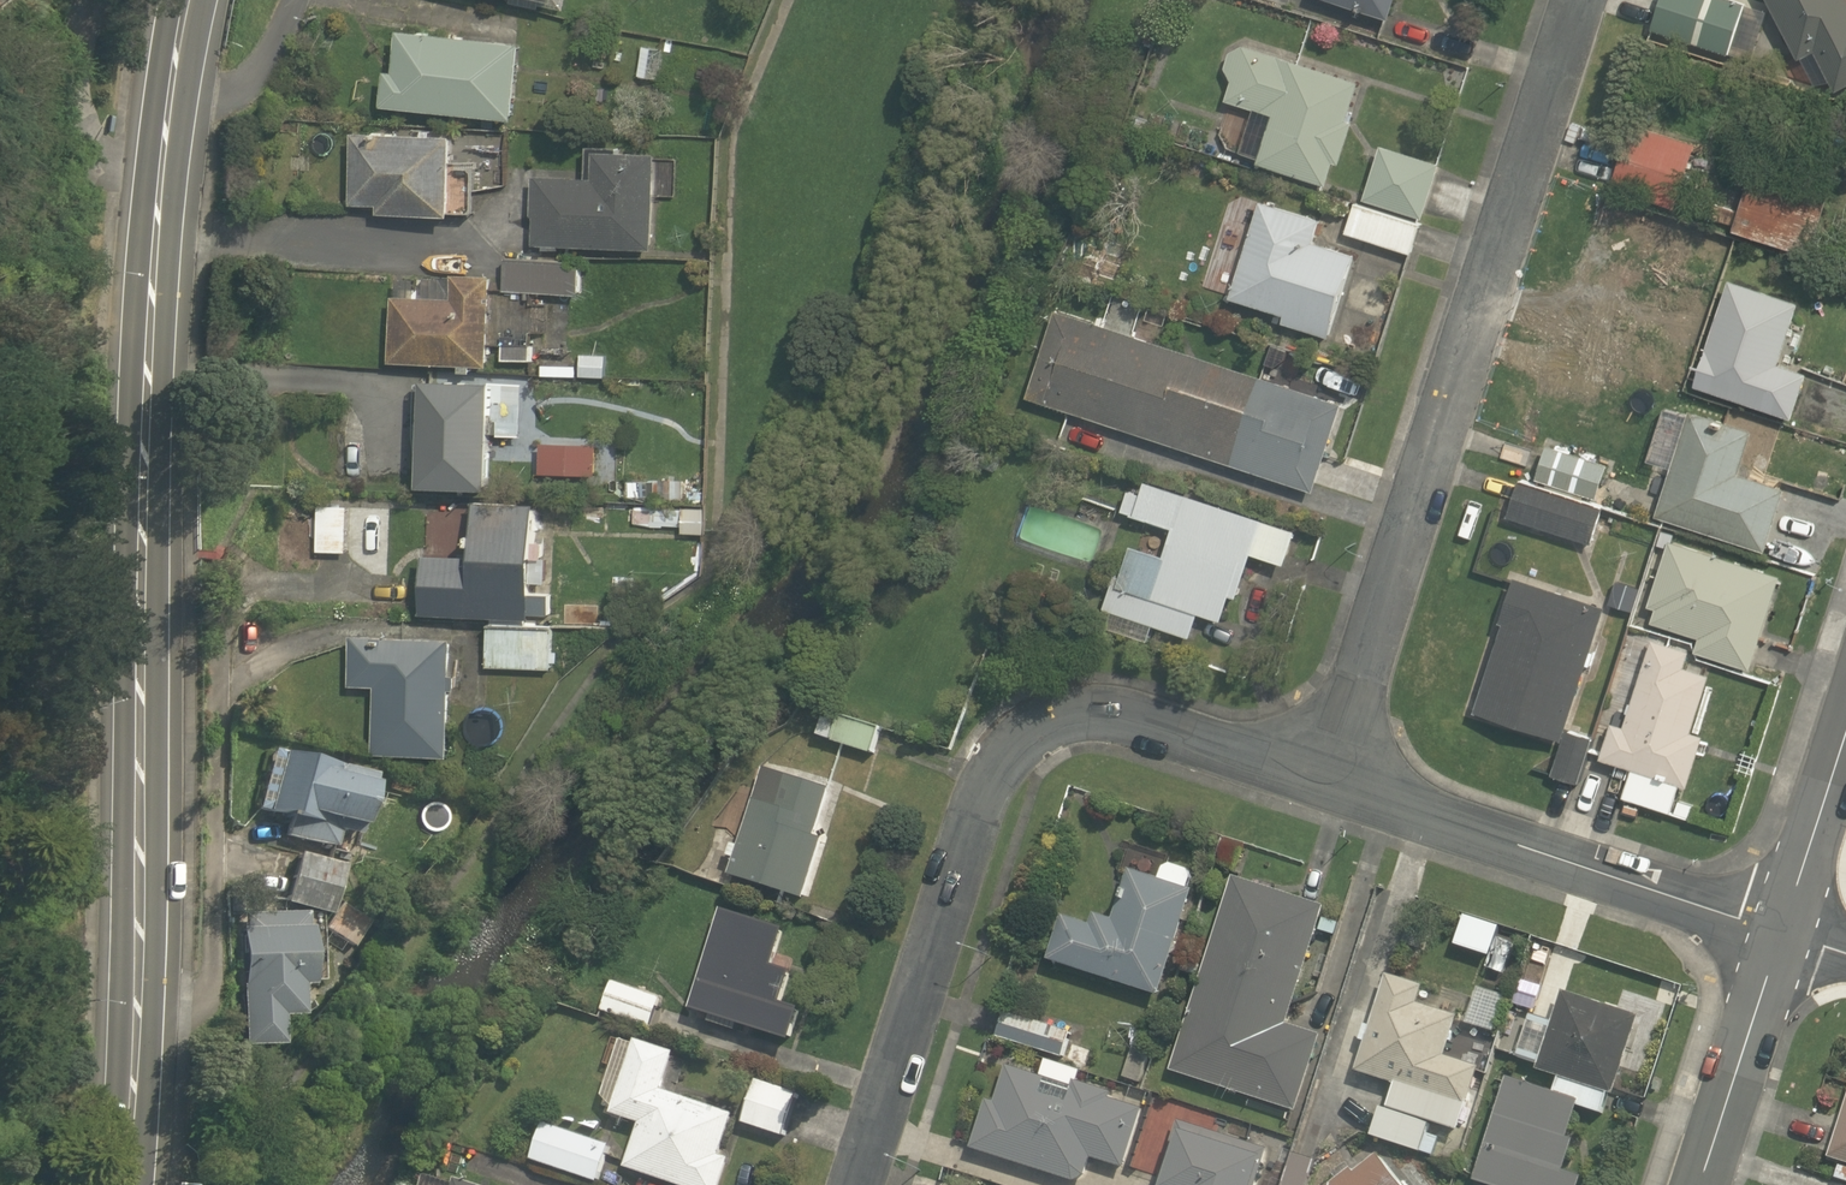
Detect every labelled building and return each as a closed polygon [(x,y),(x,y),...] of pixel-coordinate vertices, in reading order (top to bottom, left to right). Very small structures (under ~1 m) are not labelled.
[(510,5),(539,10),(541,6),(565,9),(567,0),(513,0),(510,5)] [(1391,21),(1398,0),(1324,0),(1391,21)] [(1748,67),(1768,13),(1732,0),(1678,0),(1665,37),(1748,67)] [(1837,94),(1845,90),(1845,0),(1768,0),(1801,65),(1818,56),(1837,94)] [(385,107),(516,120),(524,44),(399,31),(395,73),(388,73),(385,107)] [(1258,166),(1328,188),(1336,165),(1342,167),(1356,122),(1350,120),(1361,84),(1246,47),(1231,55),(1226,71),(1233,84),(1226,103),(1273,118),(1258,166)] [(659,80),(664,51),(643,48),(638,76),(659,80)] [(1735,232),(1810,257),(1834,185),(1812,178),(1824,140),(1771,123),(1735,232)] [(1611,189),(1673,210),(1695,148),(1633,126),(1611,189)] [(381,218),(454,221),(454,215),(473,216),(476,169),(454,168),(456,138),(354,134),(351,206),(381,207),(381,218)] [(657,155),(646,155),(647,145),(636,145),(635,155),(619,154),(619,149),(588,148),(587,180),(533,178),(532,217),(535,217),(534,246),(654,251),(657,155)] [(1429,187),(1382,171),(1372,202),(1418,218),(1429,187)] [(1690,213),(1731,226),(1736,210),(1695,197),(1690,213)] [(1287,314),(1284,325),(1328,338),(1353,254),(1316,243),(1323,221),(1261,202),(1233,298),(1287,314)] [(1347,233),(1410,254),(1419,226),(1356,206),(1347,233)] [(506,292),(581,297),(582,270),(568,269),(569,263),(508,260),(506,292)] [(391,364),(489,367),(492,277),(424,275),(423,299),(393,298),(391,364)] [(1651,372),(1794,420),(1809,375),(1780,365),(1800,306),(1732,283),(1709,351),(1663,336),(1651,372)] [(1027,400),(1315,493),(1343,403),(1056,311),(1027,400)] [(534,346),(502,345),(502,363),(534,364),(534,346)] [(573,377),(574,367),(542,366),(542,376),(573,377)] [(522,422),(524,384),(495,384),(495,383),(426,381),(423,488),(491,489),(493,436),(499,436),(500,421),(522,422)] [(1659,517),(1766,553),(1787,490),(1740,474),(1754,432),(1695,412),(1659,517)] [(576,447),(543,447),(543,479),(575,479),(576,447)] [(1538,481),(1596,498),(1606,466),(1548,448),(1538,481)] [(685,500),(686,480),(655,480),(655,483),(629,482),(629,497),(655,497),(655,500),(685,500)] [(1510,518),(1591,544),(1602,509),(1521,483),(1510,518)] [(1110,612),(1192,639),(1200,614),(1222,622),(1231,596),(1238,598),(1253,555),(1285,566),(1296,533),(1145,484),(1141,496),(1128,492),(1122,511),(1174,528),(1165,558),(1131,547),(1110,612)] [(423,615),(534,618),(534,615),(551,615),(552,596),(535,596),(537,506),(475,504),(473,558),(424,557),(423,615)] [(347,555),(349,507),(319,506),(317,554),(347,555)] [(689,512),(560,506),(556,572),(686,578),(689,512)] [(1780,578),(1671,542),(1650,606),(1659,609),(1655,621),(1703,638),(1698,652),(1750,669),(1780,578)] [(1588,664),(1606,610),(1518,582),(1491,664),(1475,714),(1563,742),(1588,664)] [(488,668),(552,670),(553,627),(489,625),(488,668)] [(1638,656),(1645,635),(1631,631),(1624,651),(1638,656)] [(373,753),(451,757),(455,690),(460,690),(460,675),(454,674),(456,640),(352,635),(349,687),(376,688),(373,753)] [(1623,797),(1671,813),(1680,787),(1688,789),(1705,737),(1691,733),(1710,675),(1685,667),(1690,652),(1652,640),(1623,727),(1612,724),(1600,759),(1632,770),(1623,797)] [(831,741),(838,718),(827,714),(819,737),(831,741)] [(834,742),(872,754),(880,730),(842,718),(834,742)] [(1553,777),(1579,785),(1592,740),(1567,732),(1553,777)] [(286,837),(333,848),(337,832),(357,837),(372,776),(272,751),(257,810),(291,818),(286,837)] [(733,877),(807,901),(826,842),(816,838),(832,790),(768,769),(733,877)] [(282,901),(330,916),(326,928),(355,947),(367,907),(335,897),(344,866),(297,852),(282,901)] [(1049,962),(1159,999),(1195,892),(1189,890),(1193,879),(1190,873),(1171,866),(1164,870),(1161,881),(1131,871),(1114,922),(1096,915),(1092,927),(1064,918),(1049,962)] [(1169,1072),(1297,1112),(1321,1036),(1289,1026),(1326,907),(1231,877),(1169,1072)] [(237,927),(241,1046),(280,1045),(279,1016),(300,1016),(298,984),(310,984),(308,926),(303,926),(303,910),(249,912),(250,927),(237,927)] [(691,1011),(793,1043),(803,1011),(784,1004),(794,972),(776,967),(787,931),(723,910),(691,1011)] [(1335,936),(1339,924),(1324,919),(1320,932),(1335,936)] [(1388,972),(1356,1073),(1397,1086),(1389,1111),(1380,1108),(1371,1137),(1433,1157),(1439,1139),(1426,1135),(1430,1123),(1458,1132),(1479,1068),(1444,1057),(1457,1016),(1417,1003),(1423,984),(1388,972)] [(603,1012),(651,1028),(661,999),(613,983),(603,1012)] [(1473,1183),(1480,1184),(1577,1184),(1580,1175),(1567,1171),(1576,1141),(1568,1138),(1577,1107),(1600,1114),(1607,1093),(1615,1095),(1639,1016),(1564,993),(1555,1024),(1528,1016),(1516,1056),(1539,1063),(1536,1071),(1558,1077),(1554,1092),(1506,1077),(1473,1183)] [(996,1038),(1085,1068),(1091,1050),(1068,1043),(1071,1034),(1005,1011),(996,1038)] [(730,1159),(721,1156),(735,1115),(663,1092),(676,1054),(624,1037),(603,1100),(617,1105),(614,1115),(641,1124),(627,1169),(675,1184),(722,1184),(730,1159)] [(1133,1047),(1124,1079),(1142,1084),(1151,1052),(1133,1047)] [(1068,1105),(1041,1096),(1047,1079),(1008,1066),(995,1104),(988,1101),(972,1149),(1074,1183),(1076,1183),(1076,1182),(1080,1181),(1085,1177),(1086,1177),(1092,1158),(1124,1169),(1144,1110),(1112,1099),(1113,1095),(1076,1082),(1068,1105)] [(744,1124),(785,1138),(800,1095),(759,1081),(744,1124)] [(1828,1157),(1845,1163),(1845,1099),(1828,1157)] [(1270,1152),(1180,1122),(1158,1184),(1258,1184),(1270,1152)] [(533,1162),(599,1182),(611,1146),(544,1125),(533,1162)] [(1380,1155),(1356,1174),(1353,1169),(1331,1184),(1403,1184),(1380,1155)]
